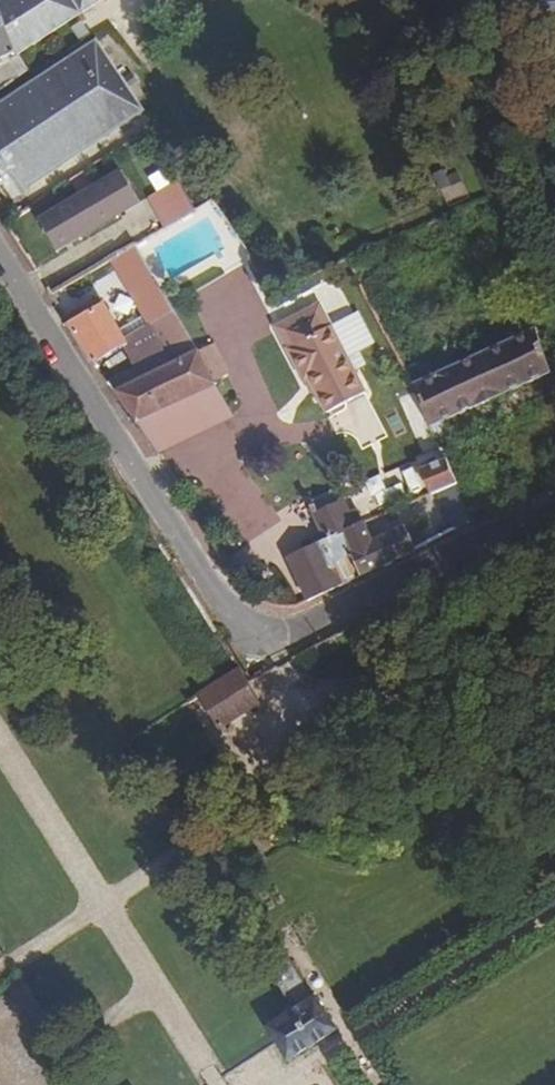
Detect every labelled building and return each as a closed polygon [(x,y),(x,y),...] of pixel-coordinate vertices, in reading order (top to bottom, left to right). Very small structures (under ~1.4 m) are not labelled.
[(0,1),(0,11),(16,54),(100,0),(1,0),(0,1)] [(532,5),(533,31),(554,30),(554,4),(532,5)] [(16,54),(0,11),(0,89),(27,71),(23,64),(16,54)] [(3,185),(6,183),(4,179),(9,176),(23,196),(26,194),(24,190),(143,111),(96,39),(0,103),(0,187),(3,185)] [(184,180),(152,196),(168,226),(199,210),(184,180)] [(112,218),(95,188),(39,221),(57,251),(112,218)] [(124,232),(160,218),(155,204),(119,219),(124,232)] [(196,349),(135,243),(108,259),(147,327),(123,340),(103,304),(67,326),(92,363),(122,344),(134,370),(110,382),(138,422),(215,385),(196,349)] [(75,296),(68,284),(50,295),(57,307),(75,296)] [(362,392),(318,303),(275,324),(303,380),(309,378),(326,409),(362,392)] [(536,332),(413,386),(420,402),(430,425),(548,373),(536,332)] [(215,385),(138,422),(132,425),(153,457),(232,421),(215,385)] [(456,483),(445,458),(419,469),(430,495),(438,491),(456,483)] [(467,508),(456,483),(438,491),(448,516),(467,508)] [(228,494),(249,522),(262,513),(241,484),(228,494)] [(309,602),(372,572),(352,528),(354,528),(343,502),(311,516),(322,542),(289,557),(309,602)] [(370,542),(362,524),(354,528),(352,528),(372,572),(415,553),(404,527),(370,542)] [(261,705),(246,682),(240,673),(200,698),(221,732),(261,705)] [(331,1025),(325,1015),(316,999),(314,1001),(285,956),(265,967),(294,1013),(268,1029),(277,1044),(288,1063),(311,1048),(336,1032),(331,1025)] [(44,1046),(58,1038),(26,987),(26,984),(23,979),(8,989),(44,1046)]
